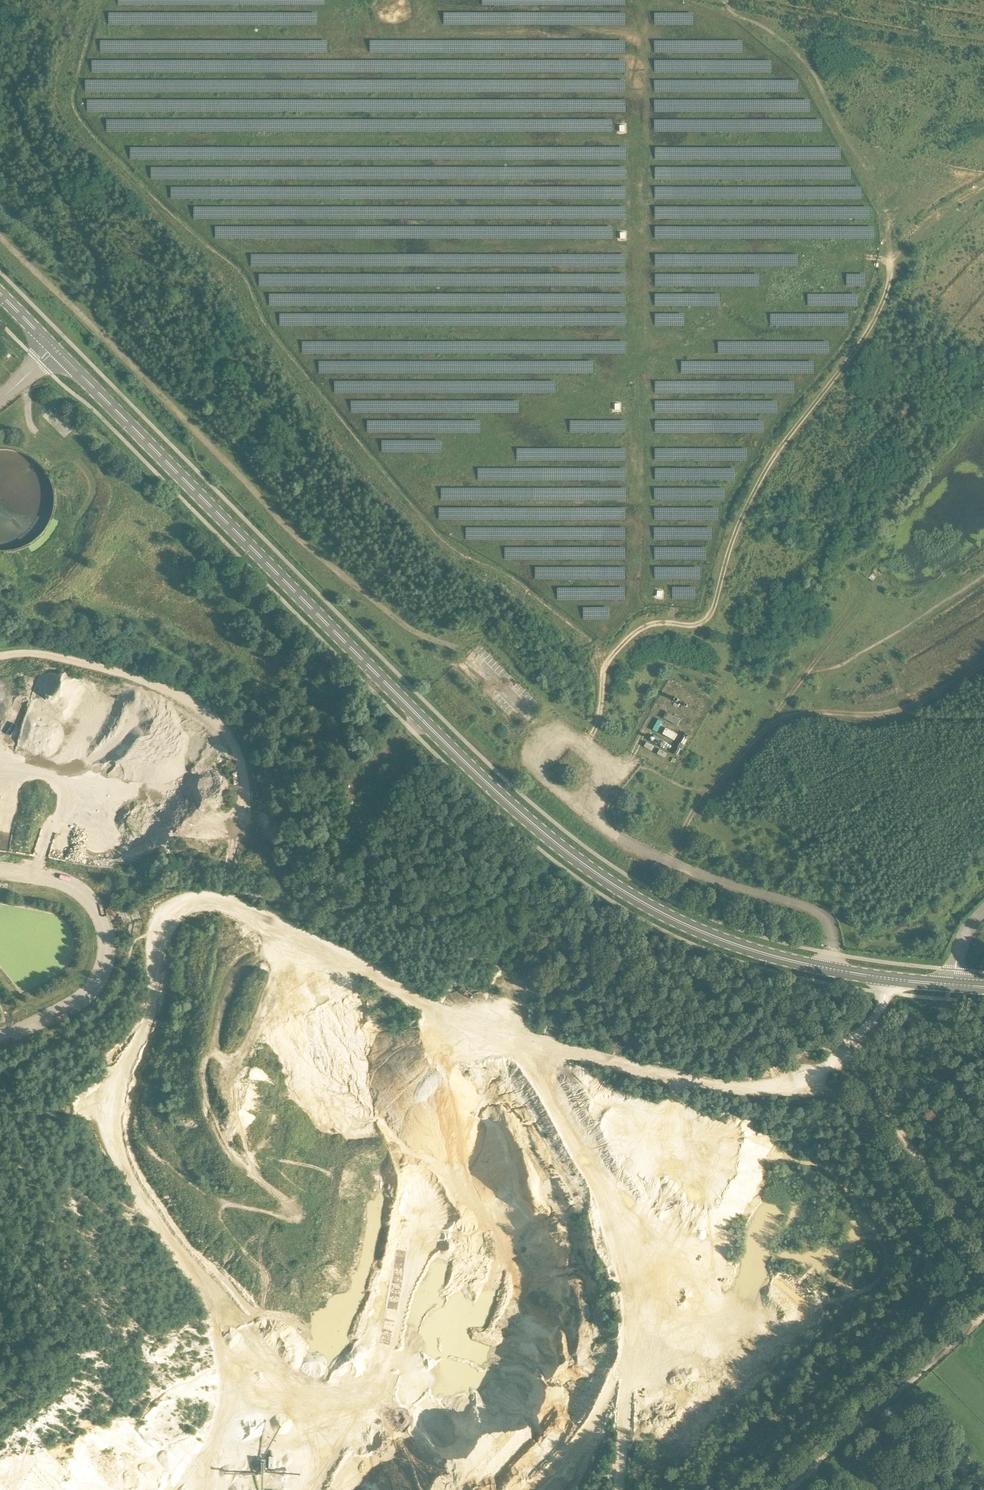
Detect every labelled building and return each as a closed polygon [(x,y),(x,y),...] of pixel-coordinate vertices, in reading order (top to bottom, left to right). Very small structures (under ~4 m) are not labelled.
[(677,726),(681,720),(667,712),(663,718),(677,726)] [(673,742),(676,737),(654,725),(651,730),(673,742)] [(678,756),(690,735),(685,733),(674,754),(678,756)] [(668,751),(671,745),(649,734),(646,739),(668,751)] [(651,751),(654,746),(647,742),(644,747),(651,751)] [(665,758),(667,753),(660,749),(657,754),(665,758)]
